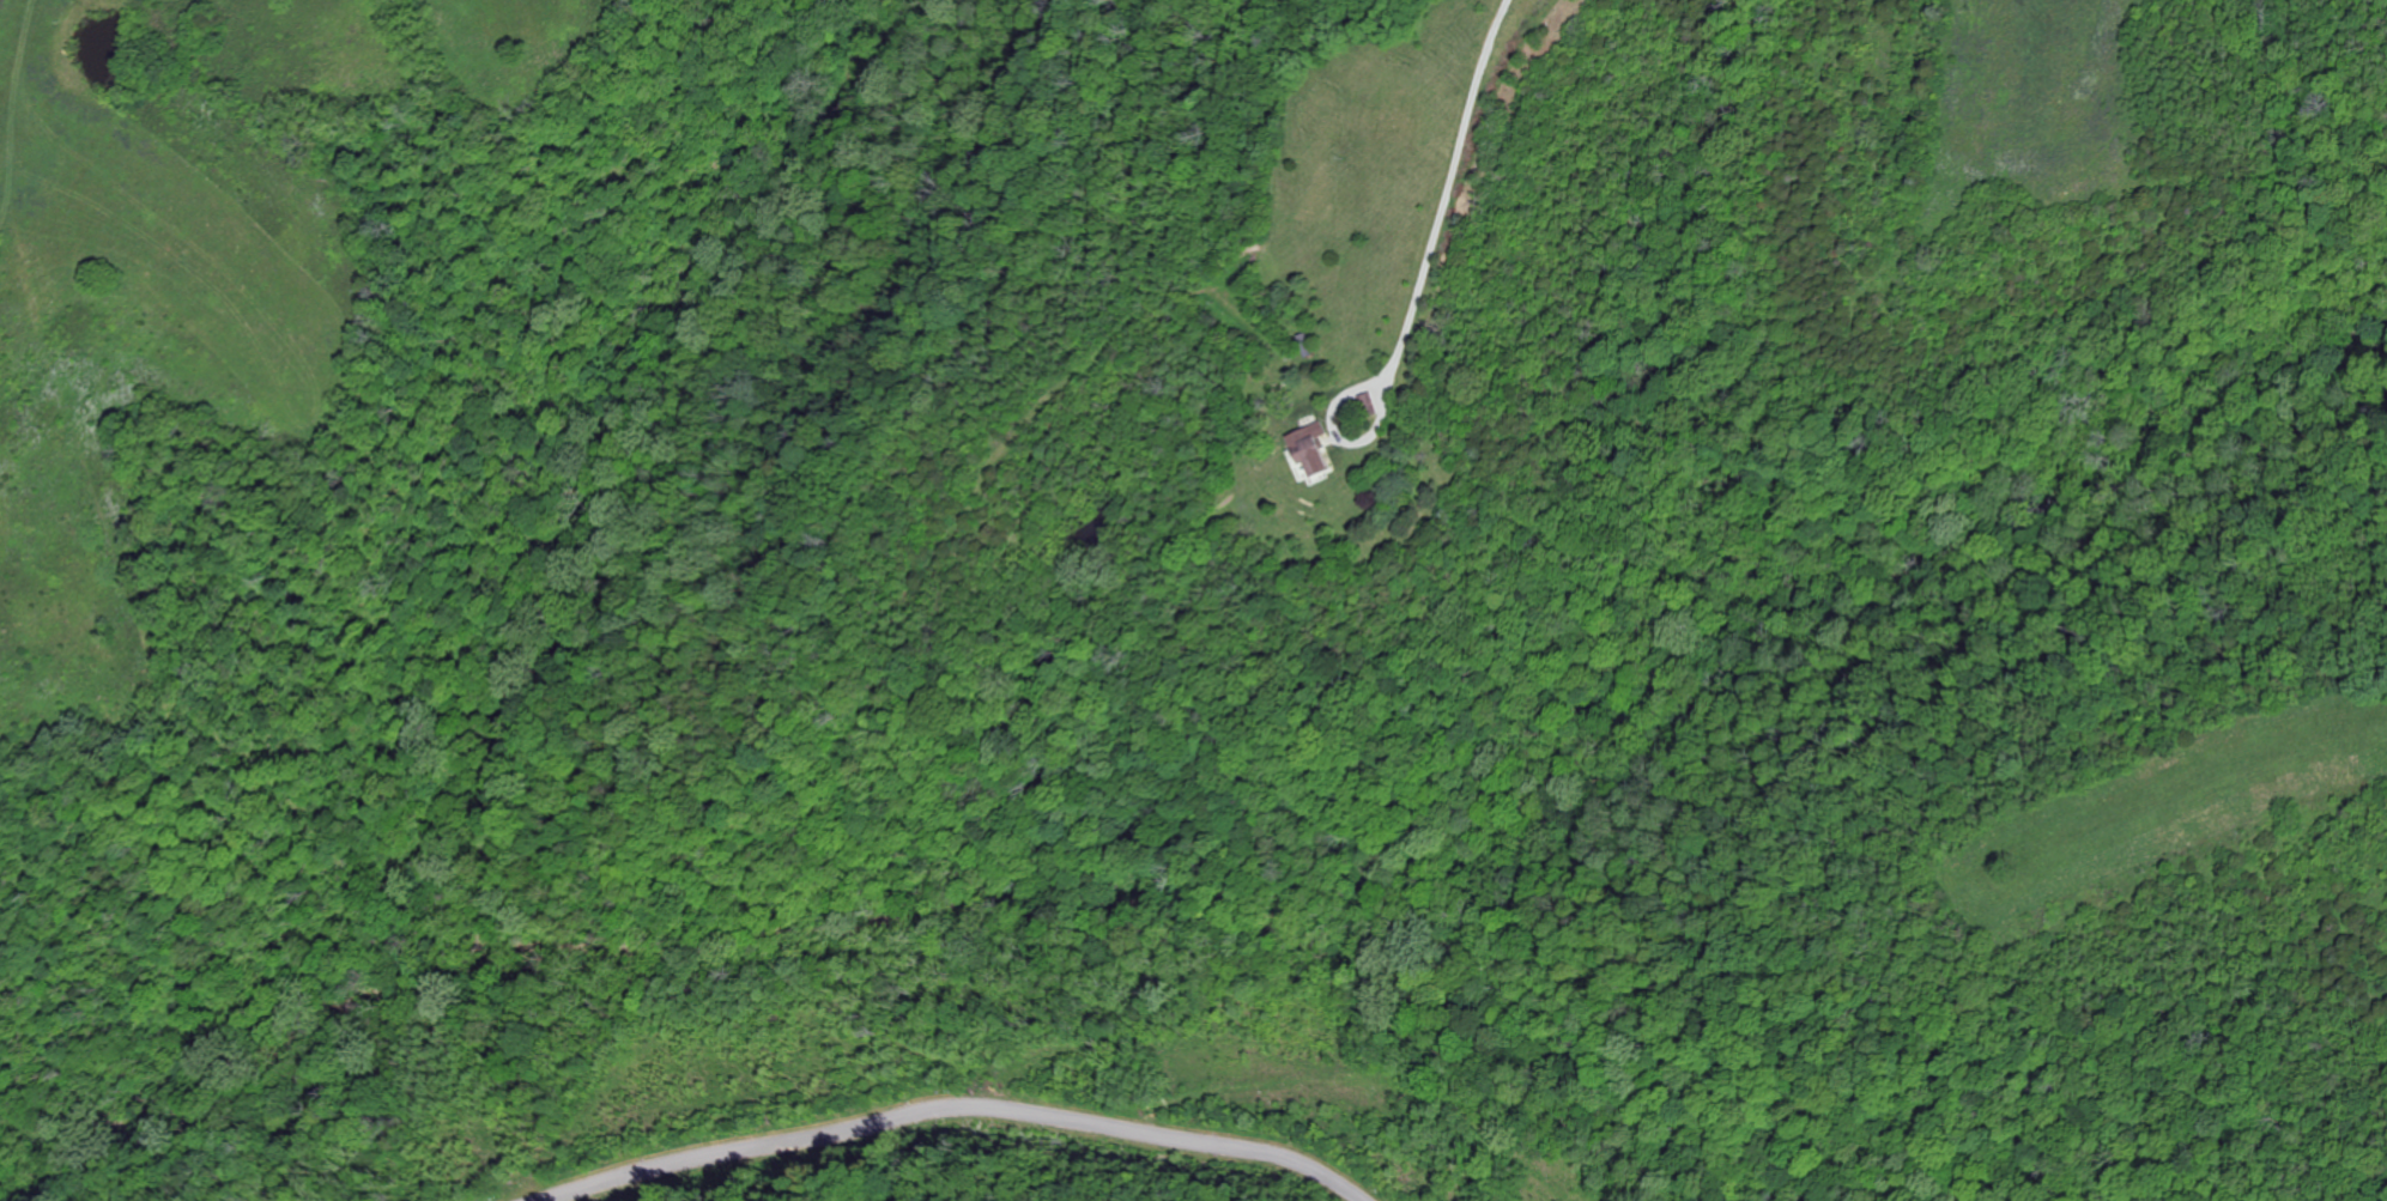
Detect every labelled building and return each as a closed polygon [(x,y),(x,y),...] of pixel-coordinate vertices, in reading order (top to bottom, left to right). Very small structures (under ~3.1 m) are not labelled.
[(1376,413),(1369,392),(1355,396),(1362,417),(1376,413)] [(1282,436),(1295,465),(1301,462),(1308,478),(1328,468),(1314,438),(1324,434),(1318,420),(1282,436)]
